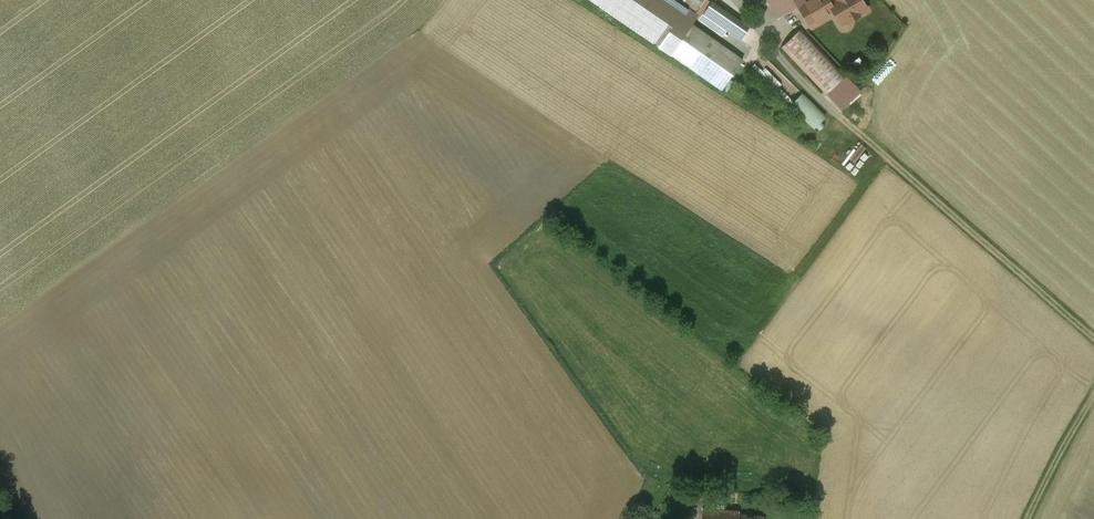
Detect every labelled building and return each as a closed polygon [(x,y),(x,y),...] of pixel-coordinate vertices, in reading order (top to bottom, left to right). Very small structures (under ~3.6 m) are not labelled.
[(675,0),(592,0),(670,54),(671,54),(670,53),(691,23),(692,24),(698,15),(695,12),(694,13),(675,0)] [(694,13),(695,12),(703,0),(675,0),(694,13)] [(780,18),(781,17),(779,15),(795,6),(798,4),(799,6),(810,0),(769,0),(780,18)] [(799,6),(805,16),(810,25),(834,11),(829,3),(830,2),(829,0),(810,0),(799,6)] [(830,2),(829,3),(834,11),(836,15),(842,24),(847,21),(848,22),(860,15),(859,14),(867,9),(862,0),(834,0),(830,2)] [(749,26),(712,1),(703,13),(740,39),(749,26)] [(692,24),(691,23),(670,53),(671,54),(721,89),(742,60),(692,24)] [(846,75),(801,28),(781,47),(825,94),(846,75)] [(816,128),(828,114),(803,91),(791,105),(816,128)] [(739,515),(739,512),(709,509),(708,518),(763,518),(764,517),(739,515)]
